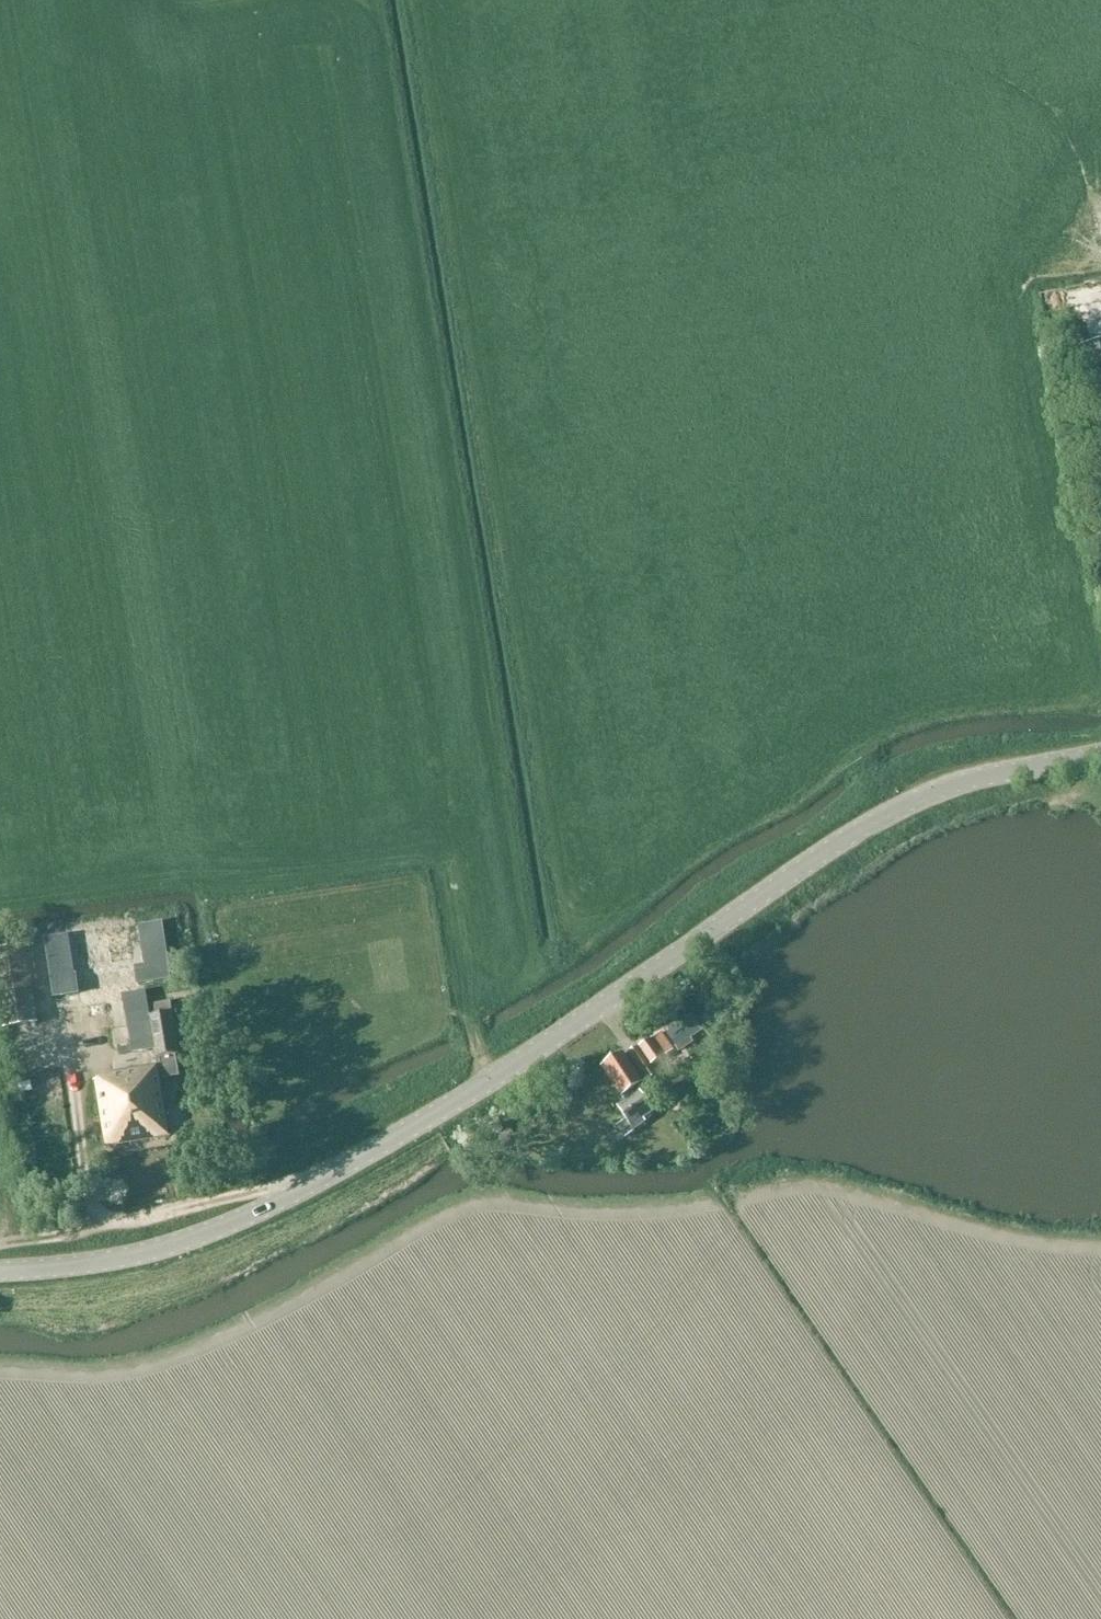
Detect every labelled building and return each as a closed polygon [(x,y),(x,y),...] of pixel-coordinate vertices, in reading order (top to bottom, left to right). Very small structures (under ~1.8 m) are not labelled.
[(1081,348),(1100,433),(1100,344),(1081,348)] [(162,923),(142,926),(149,967),(71,979),(65,936),(46,939),(55,997),(170,980),(162,923)] [(57,1025),(47,959),(13,964),(23,1029),(57,1025)] [(114,1078),(100,1081),(95,1082),(106,1147),(170,1136),(160,1080),(179,1077),(176,1056),(179,1056),(172,1013),(150,1017),(146,992),(123,996),(132,1054),(156,1050),(158,1066),(113,1074),(114,1078)] [(678,1026),(667,1033),(677,1048),(688,1041),(678,1026)] [(661,1034),(625,1054),(641,1079),(633,1085),(638,1093),(626,1101),(615,1109),(623,1118),(635,1132),(647,1124),(645,1121),(655,1114),(640,1093),(637,1088),(644,1084),(658,1076),(651,1067),(674,1052),(661,1034)] [(641,1079),(625,1054),(623,1053),(602,1067),(626,1101),(638,1093),(633,1085),(641,1079)]
